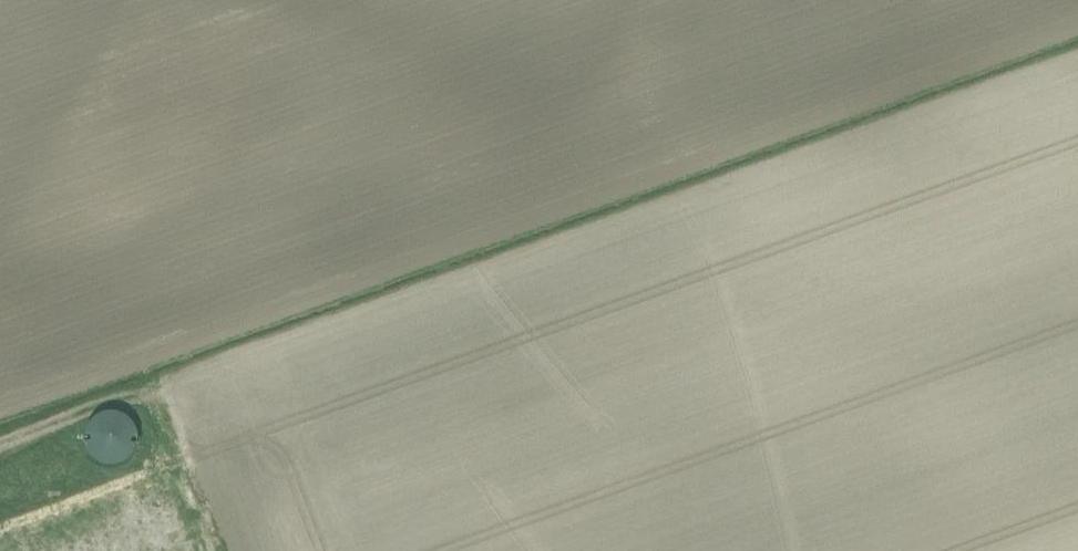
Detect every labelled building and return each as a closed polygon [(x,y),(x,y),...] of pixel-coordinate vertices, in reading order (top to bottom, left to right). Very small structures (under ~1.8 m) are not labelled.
[(138,465),(142,453),(141,441),(134,434),(120,424),(104,426),(92,442),(90,461),(107,477),(127,474),(138,465)] [(172,478),(0,545),(0,550),(199,550),(172,478)]
